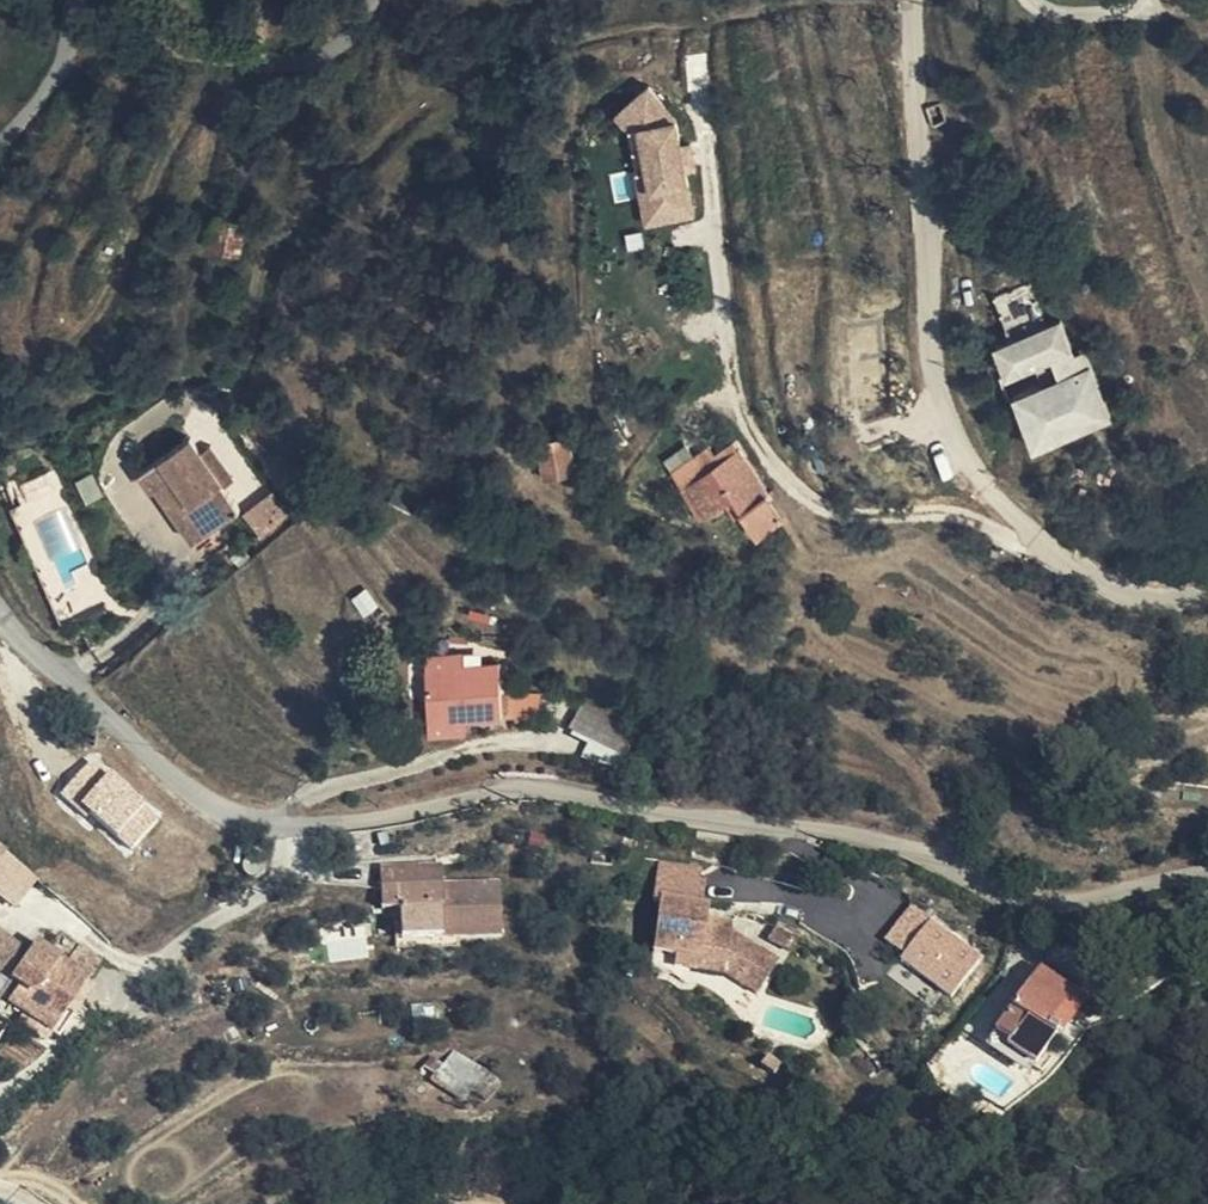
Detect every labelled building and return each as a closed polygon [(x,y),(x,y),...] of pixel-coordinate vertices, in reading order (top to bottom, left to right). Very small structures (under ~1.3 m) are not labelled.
[(641,194),(636,195),(643,230),(692,221),(668,94),(624,102),(641,194)] [(249,222),(221,215),(213,248),(242,254),(249,222)] [(1062,324),(988,350),(1001,385),(1049,368),(1055,385),(1009,401),(1029,456),(1112,427),(1086,353),(1074,357),(1062,324)] [(550,475),(577,469),(571,433),(543,439),(550,475)] [(243,510),(227,487),(202,453),(190,437),(142,471),(156,490),(159,488),(178,516),(187,509),(205,535),(243,510)] [(716,456),(711,446),(673,471),(702,517),(711,511),(692,482),(741,451),(735,443),(716,456)] [(202,453),(227,487),(237,479),(213,446),(202,453)] [(692,482),(711,511),(727,501),(737,494),(747,511),(746,511),(761,534),(786,518),(741,451),(692,482)] [(49,477),(29,483),(35,504),(56,497),(49,477)] [(290,514),(275,493),(247,512),(264,536),(290,514)] [(737,494),(727,501),(737,518),(746,511),(747,511),(737,494)] [(621,495),(589,495),(589,503),(620,503),(621,495)] [(196,542),(205,535),(187,509),(178,516),(196,542)] [(210,541),(205,535),(196,542),(200,548),(210,541)] [(1003,551),(1004,545),(996,543),(994,549),(1003,551)] [(896,590),(908,597),(912,591),(900,583),(896,590)] [(429,655),(429,667),(466,665),(465,652),(429,655)] [(432,719),(469,717),(505,715),(503,695),(501,663),(466,665),(429,667),(432,719)] [(627,759),(641,735),(584,706),(571,731),(627,759)] [(432,719),(433,731),(469,729),(469,717),(432,719)] [(86,816),(91,811),(128,847),(158,815),(91,751),(85,758),(90,762),(61,792),(86,816)] [(382,851),(392,848),(389,835),(379,839),(382,851)] [(0,846),(0,870),(22,889),(34,876),(0,846)] [(256,849),(256,855),(263,858),(264,851),(256,849)] [(263,858),(256,855),(250,857),(246,861),(243,865),(243,871),(245,875),(250,879),(254,880),(261,879),(265,875),(268,871),(267,864),(264,860),(263,858)] [(699,907),(699,898),(703,872),(660,866),(654,903),(661,904),(653,955),(676,959),(674,969),(701,973),(703,962),(729,966),(747,978),(764,953),(733,932),(709,929),(711,921),(711,908),(699,907)] [(402,942),(502,940),(500,884),(443,886),(443,875),(421,876),(421,869),(382,870),(383,911),(401,911),(402,942)] [(734,923),(711,921),(709,929),(733,932),(734,923)] [(798,939),(776,926),(768,940),(790,953),(798,939)] [(50,948),(70,961),(79,947),(82,943),(62,931),(50,948)] [(0,936),(0,972),(20,985),(29,991),(25,1002),(59,1024),(88,980),(67,966),(34,945),(28,955),(0,936)] [(70,961),(67,966),(88,980),(90,981),(102,963),(79,947),(70,961)] [(993,969),(971,950),(960,964),(971,974),(959,988),(970,998),(993,969)] [(703,962),(701,973),(728,977),(757,995),(778,963),(764,953),(747,978),(729,966),(703,962)] [(1037,970),(994,1035),(1007,1045),(1004,1051),(1030,1069),(1032,1071),(1056,1037),(1054,1035),(1047,1030),(1072,994),(1037,970)] [(29,991),(20,985),(9,1004),(53,1034),(59,1024),(25,1002),(29,991)] [(1078,998),(1072,994),(1047,1030),(1054,1035),(1078,998)] [(1007,1045),(994,1035),(983,1050),(1024,1078),(1030,1069),(1004,1051),(1007,1045)] [(486,1101),(499,1084),(456,1055),(444,1068),(433,1060),(421,1074),(464,1104),(474,1092),(486,1101)]
